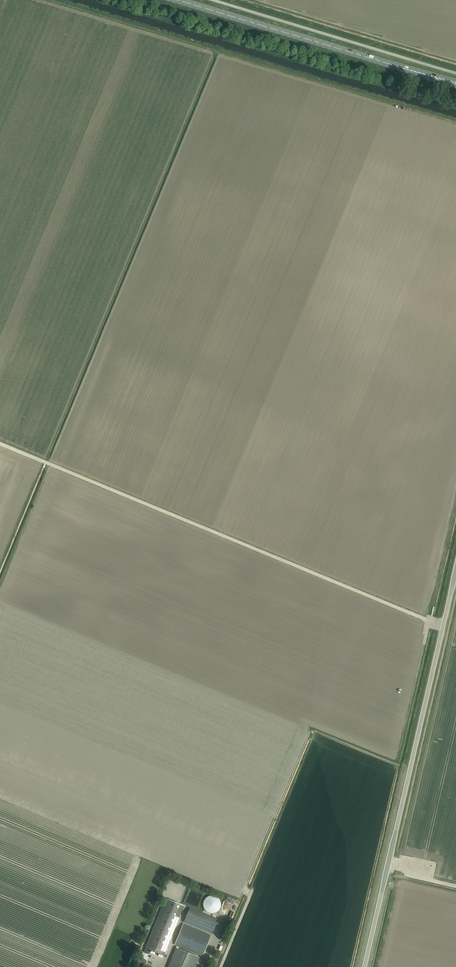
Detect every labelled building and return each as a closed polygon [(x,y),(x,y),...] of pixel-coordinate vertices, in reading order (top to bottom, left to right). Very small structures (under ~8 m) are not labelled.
[(145,948),(163,955),(184,905),(165,898),(145,948)] [(217,919),(189,908),(183,922),(212,934),(217,919)] [(211,936),(183,924),(174,944),(202,956),(211,936)] [(199,957),(176,947),(168,966),(194,966),(199,957)]
